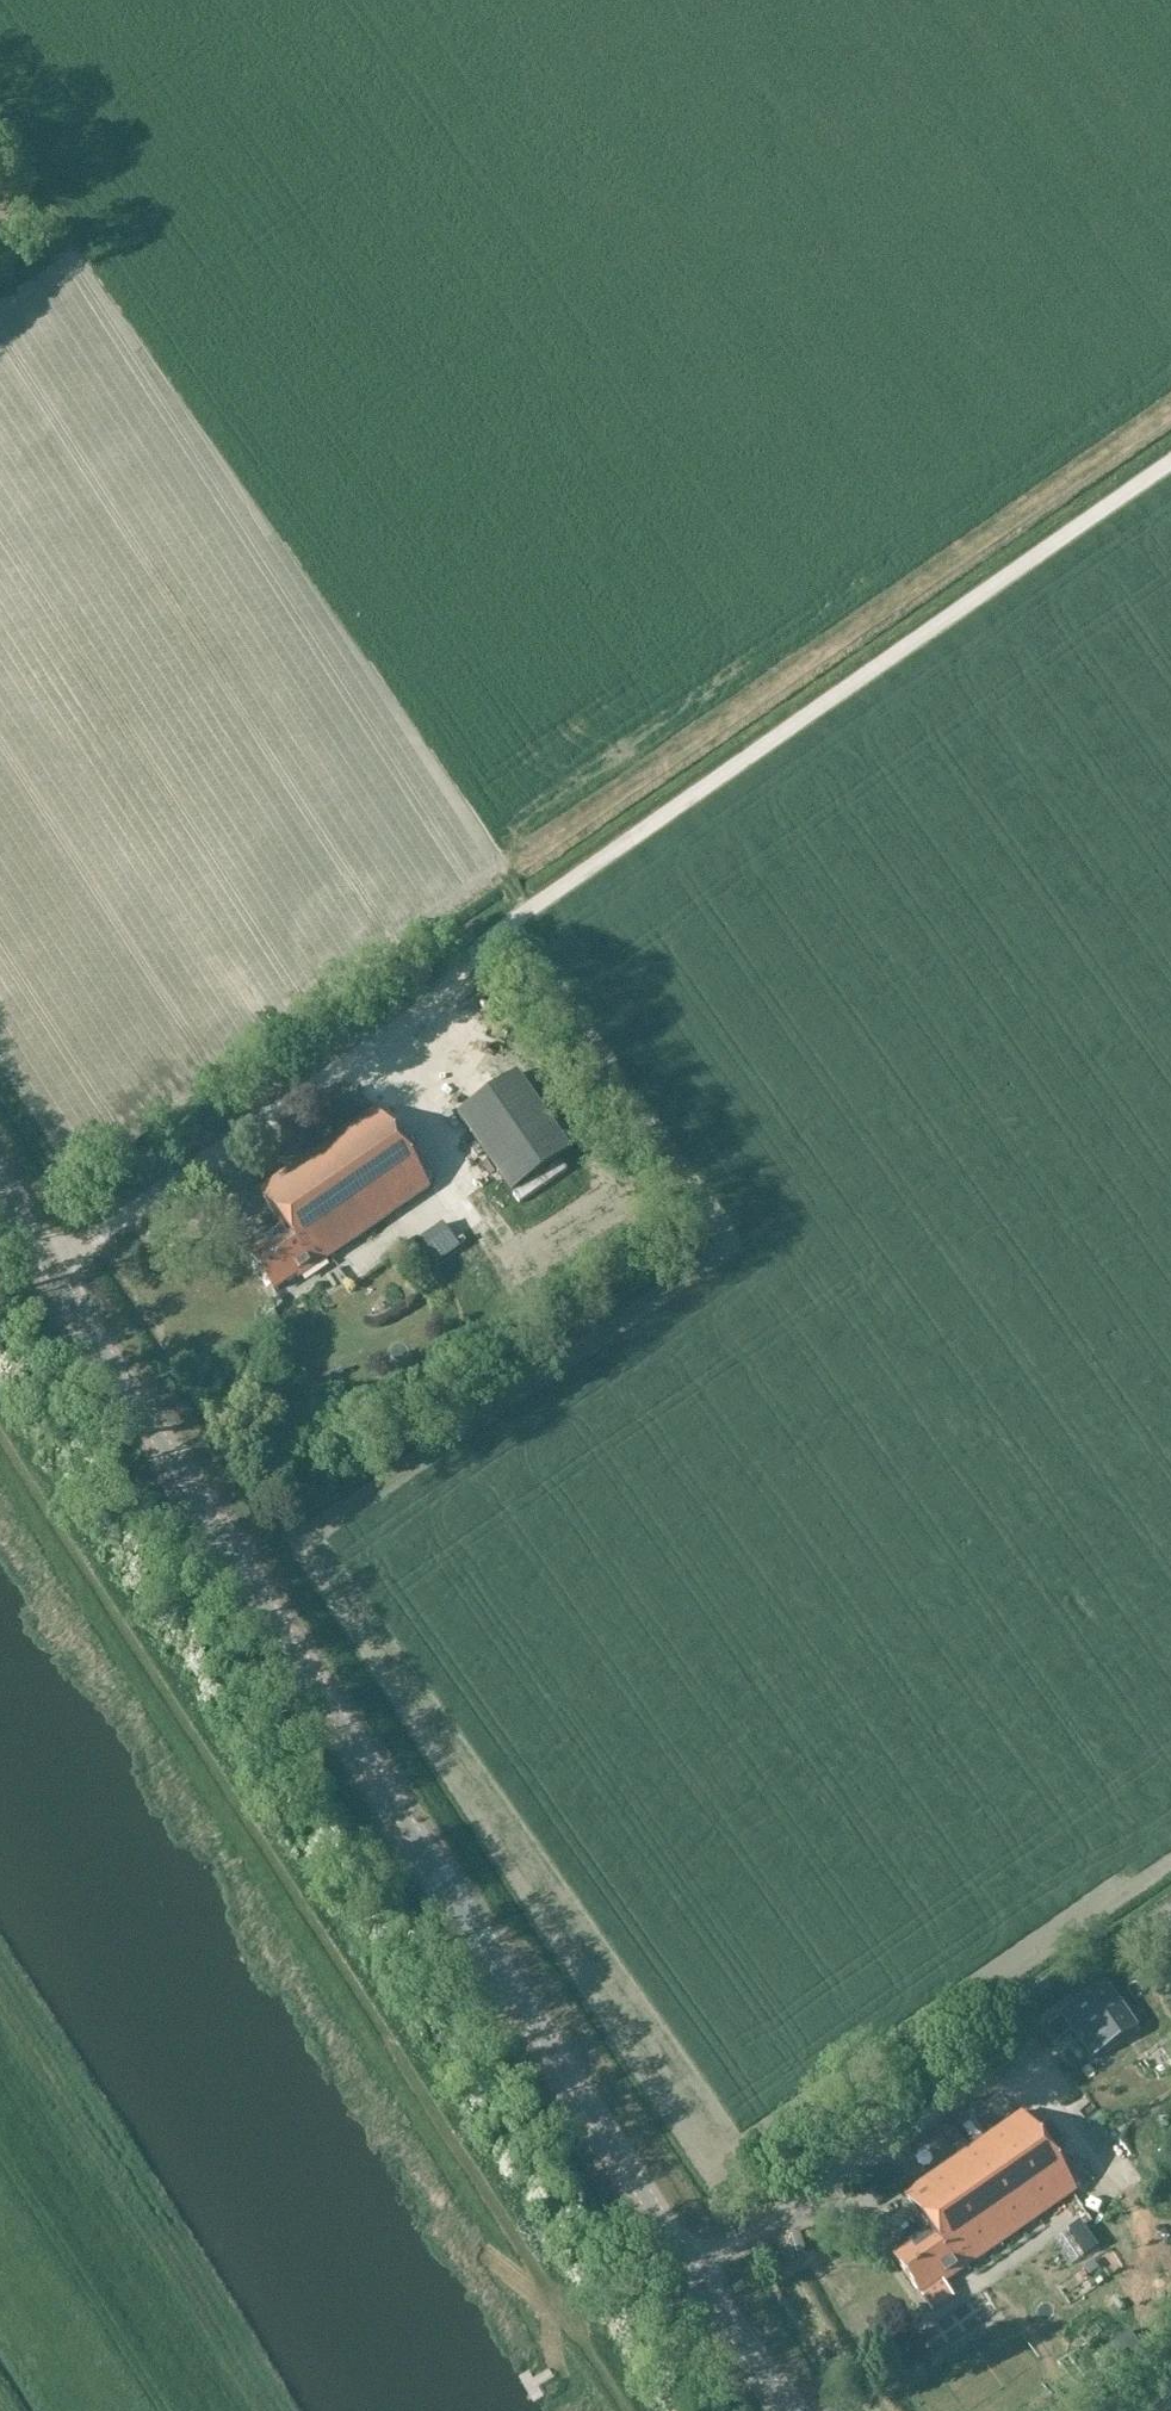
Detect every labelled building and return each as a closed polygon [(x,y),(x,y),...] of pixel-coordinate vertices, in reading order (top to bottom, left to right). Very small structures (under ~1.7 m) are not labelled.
[(458,1117),(511,1195),(572,1153),(518,1075),(458,1117)] [(299,1283),(432,1191),(376,1110),(258,1194),(283,1230),(247,1255),(273,1293),(295,1277),(299,1283)] [(1106,1984),(1060,2016),(1092,2061),(1137,2029),(1106,1984)] [(945,2284),(1078,2192),(1023,2113),(905,2197),(931,2234),(894,2261),(919,2297),(942,2280),(945,2284)] [(1072,2231),(1089,2255),(1100,2248),(1083,2223),(1072,2231)] [(1120,2339),(1098,2355),(1106,2367),(1128,2351),(1120,2339)]
